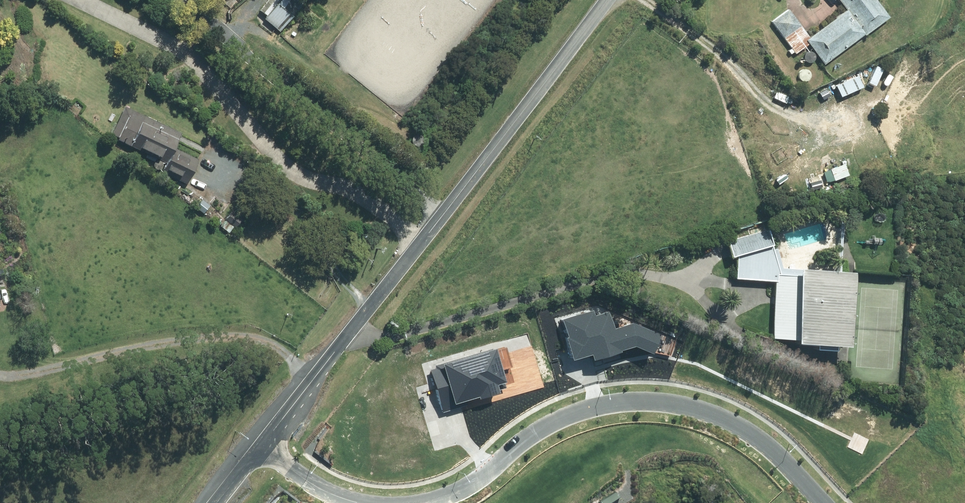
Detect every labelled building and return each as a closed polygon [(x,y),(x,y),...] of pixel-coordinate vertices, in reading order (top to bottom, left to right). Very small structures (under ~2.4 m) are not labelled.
[(262,14),(265,16),(263,19),(279,32),(305,0),(273,0),(262,14)] [(890,18),(877,0),(838,0),(846,11),(809,39),(788,10),(771,22),(795,54),(808,44),(824,65),(864,35),(865,36),(890,18)] [(117,140),(166,163),(161,172),(187,184),(198,159),(175,148),(182,133),(125,106),(111,135),(118,138),(117,140)] [(242,219),(232,211),(220,225),(229,232),(234,225),(236,226),(242,219)] [(772,248),(766,229),(725,240),(730,258),(736,256),(734,278),(774,281),(770,338),(794,340),(794,344),(815,345),(815,350),(833,351),(834,347),(846,348),(851,273),(781,268),(775,247),(772,248)] [(621,496),(616,489),(600,500),(603,502),(611,502),(621,496)]
